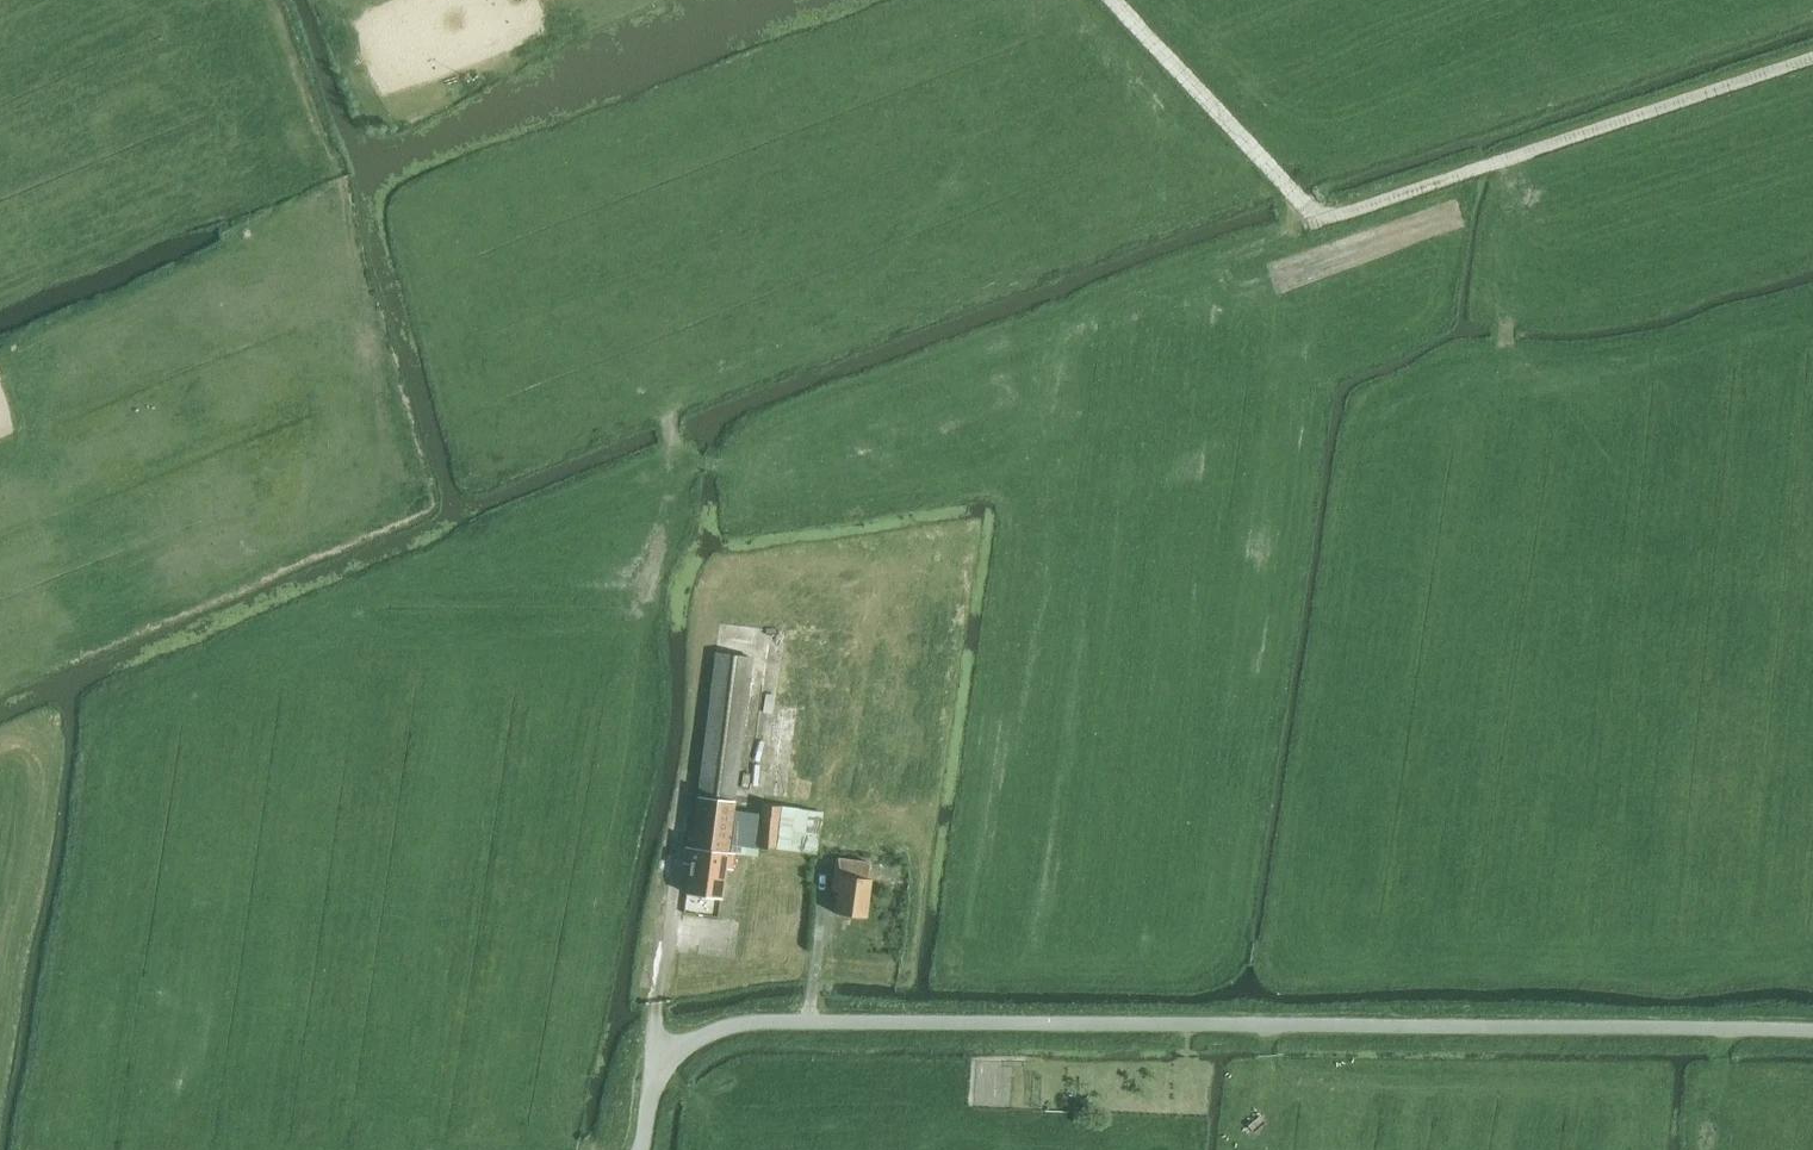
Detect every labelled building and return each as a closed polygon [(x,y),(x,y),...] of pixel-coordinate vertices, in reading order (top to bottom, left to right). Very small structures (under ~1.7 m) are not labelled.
[(697,796),(699,797),(735,801),(736,801),(754,658),(715,653),(697,796)] [(699,797),(693,849),(728,853),(733,811),(735,801),(699,797)] [(733,811),(728,853),(733,854),(759,857),(758,849),(817,855),(823,812),(762,804),(761,813),(733,811)] [(687,848),(685,863),(691,864),(688,892),(721,896),(724,868),(731,869),(733,854),(728,853),(693,849),(687,848)] [(865,918),(870,881),(867,880),(870,864),(837,860),(833,891),(838,891),(835,914),(865,918)]
